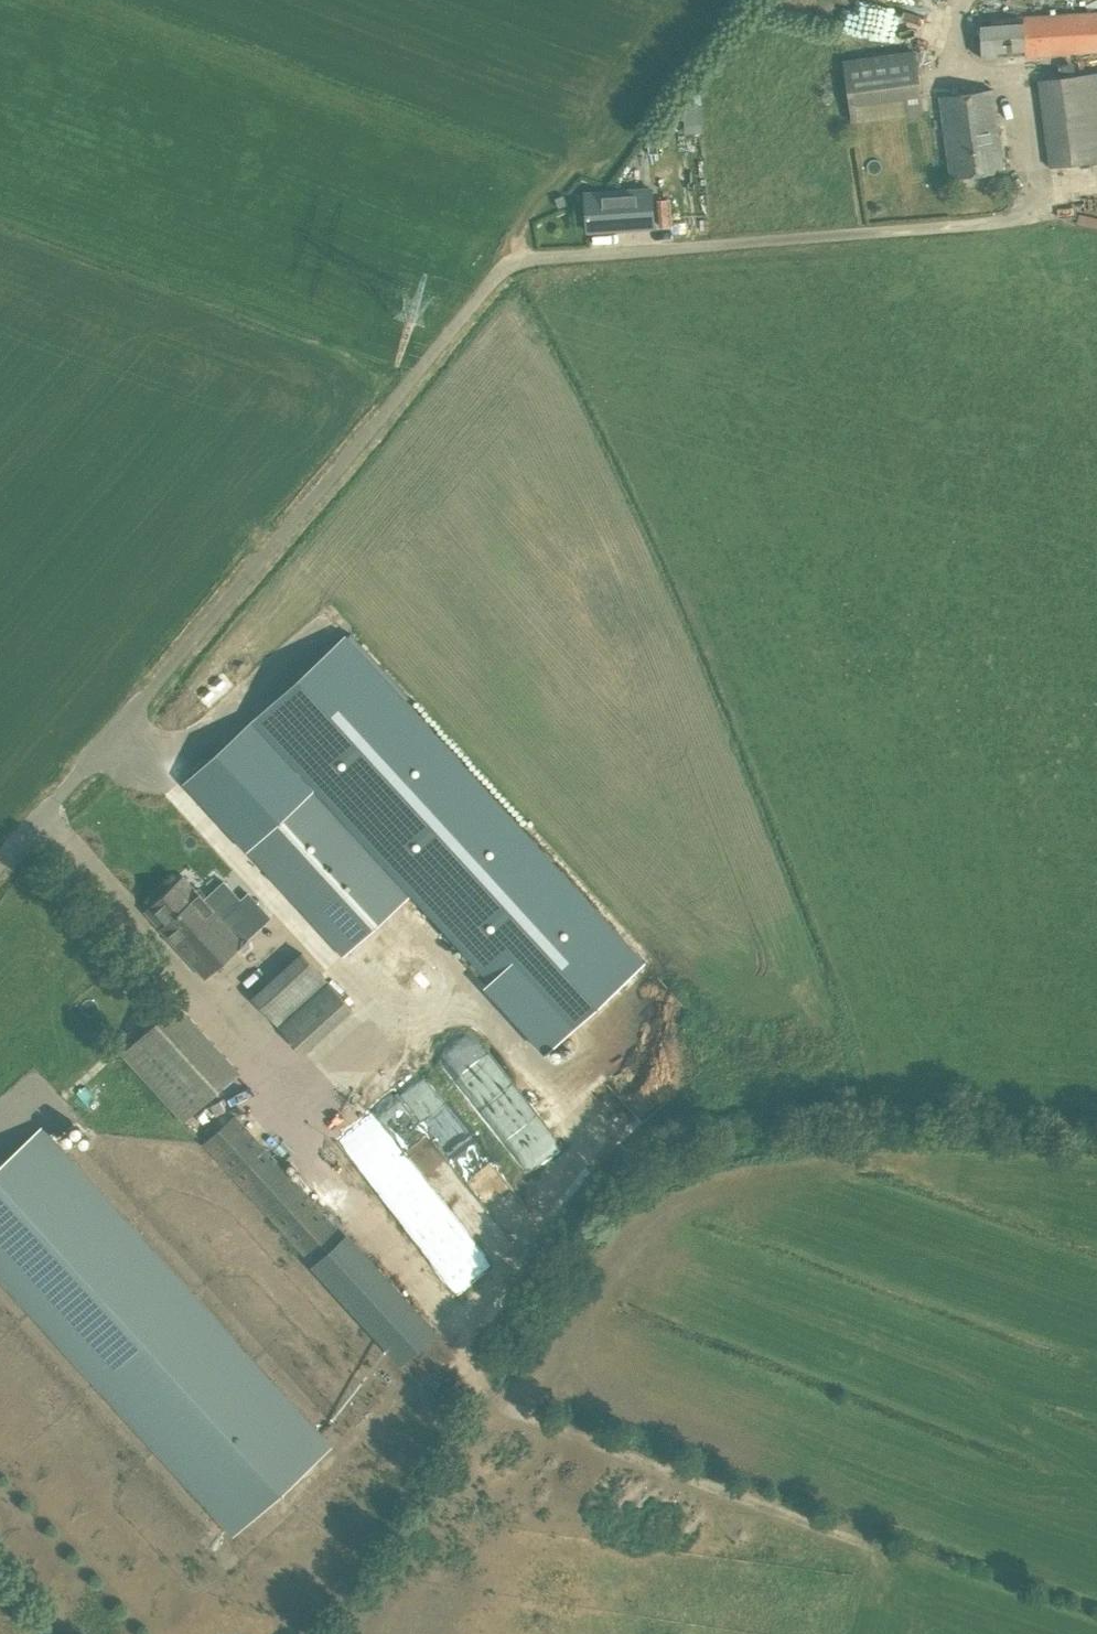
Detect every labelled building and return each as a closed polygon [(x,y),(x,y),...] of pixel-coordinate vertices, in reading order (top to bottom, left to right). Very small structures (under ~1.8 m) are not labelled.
[(1096,50),(1096,13),(980,21),(982,58),(1096,50)] [(854,122),(922,112),(913,51),(846,61),(854,122)] [(1096,161),(1096,73),(1040,81),(1051,167),(1096,161)] [(951,177),(1002,170),(991,91),(940,98),(951,177)] [(589,230),(653,226),(651,198),(588,203),(589,230)] [(660,225),(671,224),(670,200),(659,201),(660,225)] [(346,633),(251,720),(409,894),(490,982),(486,986),(546,1051),(645,961),(346,633)] [(251,720),(184,782),(246,851),(291,898),(342,955),(409,894),(251,720)] [(184,877),(146,912),(205,976),(258,928),(237,906),(223,919),(184,877)] [(303,1055),(353,1010),(301,954),(253,998),(277,1025),(279,1024),(303,1055)] [(183,1119),(239,1069),(178,1003),(123,1053),(183,1119)] [(236,1116),(205,1144),(313,1264),(345,1236),(236,1116)] [(326,1439),(43,1126),(0,1165),(0,1278),(227,1529),(326,1439)]
